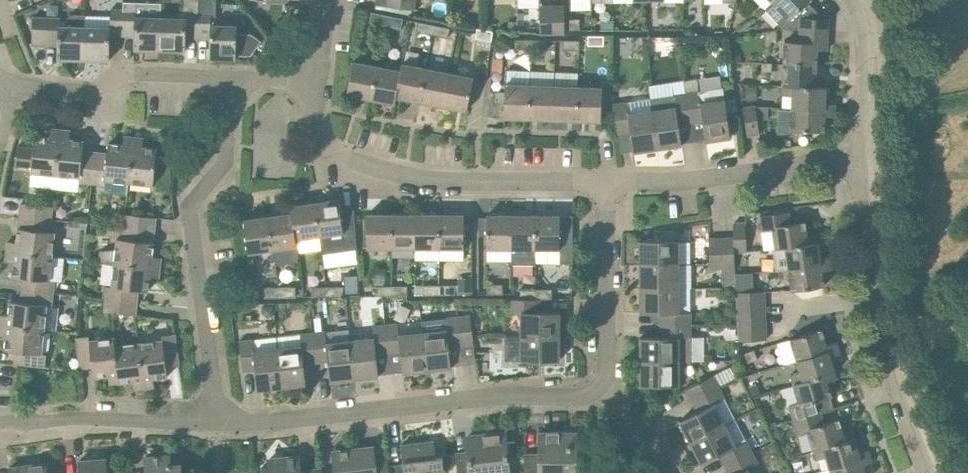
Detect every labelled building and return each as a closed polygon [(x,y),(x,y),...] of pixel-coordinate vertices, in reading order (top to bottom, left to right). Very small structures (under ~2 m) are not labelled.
[(199,12),(199,0),(183,0),(183,9),(177,15),(177,17),(161,17),(160,50),(186,50),(186,38),(198,38),(199,12)] [(386,6),(414,9),(414,0),(386,0),(386,6)] [(517,8),(540,8),(540,7),(540,0),(517,0),(517,8)] [(774,4),(787,17),(779,25),(784,29),(800,30),(828,31),(829,19),(824,19),(813,7),(808,2),(810,0),(778,0),(774,4)] [(540,7),(540,8),(540,35),(553,35),(553,6),(540,7)] [(553,6),(553,35),(565,34),(565,6),(553,6)] [(122,36),(122,9),(111,8),(110,28),(85,26),(83,59),(109,60),(110,35),(122,36)] [(135,10),(122,9),(122,36),(135,36),(134,49),(160,50),(161,17),(135,16),(135,10)] [(236,58),(236,56),(250,56),(260,42),(251,35),(237,34),(237,26),(211,25),(212,12),(199,12),(198,38),(211,39),(210,57),(236,58)] [(370,22),(386,26),(388,16),(372,12),(370,22)] [(58,59),(83,59),(85,26),(85,15),(72,15),(69,16),(67,18),(66,20),(66,25),(59,24),(59,18),(45,18),(33,18),(32,44),(46,45),(58,45),(58,59)] [(388,16),(386,26),(401,29),(403,19),(395,17),(388,16)] [(580,29),(580,20),(570,20),(570,29),(580,29)] [(602,22),(602,30),(615,30),(615,21),(602,22)] [(433,35),(435,25),(418,22),(416,32),(433,35)] [(449,28),(435,25),(433,35),(447,38),(449,28)] [(490,51),(492,32),(476,29),(474,48),(490,51)] [(784,63),(816,65),(817,50),(827,50),(828,31),(800,30),(799,42),(785,42),(784,63)] [(603,46),(604,36),(587,36),(588,45),(603,46)] [(515,49),(531,50),(532,40),(516,39),(515,49)] [(532,40),(531,50),(547,50),(547,40),(532,40)] [(580,50),(579,40),(563,40),(563,50),(580,50)] [(503,72),(505,60),(495,58),(493,71),(503,72)] [(347,94),(371,99),(378,66),(354,61),(347,94)] [(771,63),(762,63),(762,73),(771,73),(771,63)] [(816,80),(816,65),(784,63),(783,86),(826,87),(826,80),(816,80)] [(396,96),(397,96),(420,101),(426,69),(402,64),(401,71),(396,96)] [(401,71),(378,66),(371,99),(395,104),(397,96),(396,96),(401,71)] [(504,117),(529,118),(530,86),(531,69),(506,68),(504,117)] [(450,73),(426,69),(420,101),(443,106),(450,73)] [(474,78),(450,73),(443,106),(467,111),(474,78)] [(554,87),(530,86),(529,118),(553,119),(554,87)] [(825,102),(826,87),(783,86),(783,96),(793,96),(792,108),(835,110),(835,103),(825,102)] [(577,120),(578,88),(554,87),(553,119),(577,120)] [(746,100),(757,100),(757,87),(746,87),(746,100)] [(578,88),(577,120),(601,121),(603,88),(578,88)] [(723,88),(686,94),(690,123),(703,121),(706,141),(731,137),(723,88)] [(653,110),(658,148),(682,145),(679,125),(690,123),(686,94),(650,99),(651,110),(653,110)] [(651,110),(650,99),(614,104),(618,134),(631,132),(634,152),(658,148),(653,110),(651,110)] [(747,135),(760,134),(757,107),(744,109),(747,135)] [(835,110),(792,108),(792,130),(824,132),(824,116),(834,116),(835,110)] [(55,174),(60,129),(50,128),(49,137),(35,136),(31,172),(55,174)] [(91,184),(95,152),(84,152),(84,141),(70,139),(71,130),(60,129),(55,174),(80,177),(79,182),(91,184)] [(111,154),(95,152),(91,184),(104,185),(103,192),(127,194),(129,182),(128,182),(134,137),(124,136),(123,143),(112,142),(111,154)] [(128,182),(129,182),(154,185),(157,149),(143,147),(144,138),(134,137),(128,182)] [(319,236),(322,254),(360,249),(354,209),(353,210),(353,211),(341,212),(339,199),(315,203),(319,236)] [(21,203),(20,215),(51,219),(52,207),(21,203)] [(295,239),(319,236),(315,203),(290,206),(291,213),(292,213),(295,239)] [(773,230),(776,249),(786,248),(786,246),(818,242),(817,235),(807,237),(805,221),(790,223),(788,212),(761,215),(763,231),(773,230)] [(298,258),(295,239),(292,213),(291,213),(268,217),(273,250),(274,261),(298,258)] [(123,227),(155,230),(156,217),(124,214),(123,227)] [(367,248),(392,248),(392,214),(367,214),(367,248)] [(392,248),(416,249),(416,214),(392,214),(392,248)] [(416,249),(440,249),(440,215),(416,214),(416,249)] [(7,252),(52,257),(55,232),(49,231),(51,219),(20,215),(17,242),(8,241),(7,252)] [(464,215),(440,215),(440,249),(464,249),(464,215)] [(487,215),(487,248),(512,248),(512,215),(487,215)] [(512,215),(512,248),(512,263),(536,263),(536,248),(536,215),(512,215)] [(573,249),(573,215),(536,215),(536,248),(573,249)] [(244,220),(248,253),(273,250),(268,217),(244,220)] [(733,223),(734,237),(735,252),(747,251),(746,223),(733,223)] [(113,263),(160,267),(161,258),(152,257),(155,230),(123,227),(121,240),(116,239),(115,249),(99,251),(98,261),(113,263)] [(735,267),(735,252),(734,237),(721,238),(722,267),(723,287),(736,287),(736,273),(735,267)] [(722,267),(721,238),(709,238),(710,268),(722,267)] [(640,265),(679,265),(690,264),(690,242),(679,242),(679,240),(640,240),(640,265)] [(786,248),(776,249),(773,250),(776,271),(789,269),(831,263),(830,256),(820,257),(818,242),(786,246),(786,248)] [(49,280),(52,257),(7,252),(6,261),(15,262),(13,277),(24,278),(22,291),(53,294),(54,281),(49,280)] [(83,272),(90,273),(94,270),(95,263),(85,262),(83,272)] [(105,299),(137,303),(139,284),(149,286),(151,276),(158,277),(160,267),(113,263),(111,288),(106,287),(105,299)] [(832,269),(831,263),(789,269),(792,291),(824,286),(822,271),(832,269)] [(679,288),(679,265),(640,265),(640,288),(679,288)] [(753,272),(736,273),(736,287),(737,305),(765,304),(765,292),(754,292),(753,272)] [(345,294),(359,294),(358,275),(344,276),(345,294)] [(459,295),(472,295),(472,277),(459,277),(459,285),(459,295)] [(439,295),(439,285),(415,286),(415,295),(423,295),(439,295)] [(459,295),(459,285),(439,285),(439,295),(459,295)] [(503,295),(503,285),(487,285),(487,295),(503,295)] [(391,296),(391,286),(375,286),(375,296),(391,296)] [(407,286),(391,286),(391,296),(407,296),(407,286)] [(327,297),(326,287),(311,287),(312,297),(327,297)] [(343,287),(326,287),(327,297),(343,297),(343,287)] [(279,298),(278,288),(263,288),(263,298),(279,298)] [(295,288),(278,288),(279,298),(296,297),(295,288)] [(660,325),(691,324),(691,312),(690,312),(690,289),(679,288),(640,288),(641,313),(660,313),(660,325)] [(520,299),(536,299),(536,289),(520,289),(520,299)] [(552,289),(536,289),(536,299),(540,299),(551,299),(552,289)] [(44,330),(47,306),(52,306),(53,294),(22,291),(21,302),(11,301),(9,315),(0,314),(0,325),(44,330)] [(137,303),(105,299),(104,312),(136,316),(137,303)] [(536,299),(520,299),(511,299),(511,312),(521,312),(521,335),(560,336),(560,312),(540,312),(540,299),(536,299)] [(737,317),(766,316),(765,304),(737,305),(737,317)] [(262,307),(262,314),(266,318),(272,318),(272,307),(262,307)] [(471,315),(458,317),(462,346),(474,345),(471,315)] [(767,328),(766,316),(737,317),(738,329),(767,328)] [(449,348),(462,346),(458,317),(446,318),(447,330),(423,333),(427,370),(452,368),(449,348)] [(398,323),(385,324),(389,355),(401,353),(403,373),(427,370),(423,333),(400,335),(398,323)] [(351,340),(354,379),(379,376),(377,356),(389,355),(385,324),(374,326),(375,337),(351,340)] [(691,338),(691,324),(660,325),(660,337),(640,337),(641,362),(679,361),(692,361),(691,338)] [(0,325),(0,335),(7,335),(5,350),(15,351),(14,363),(45,367),(47,354),(42,353),(44,330),(0,325)] [(767,340),(767,328),(738,329),(739,341),(767,340)] [(798,360),(838,348),(837,342),(828,345),(824,330),(792,339),(798,360)] [(325,332),(313,333),(316,363),(328,362),(330,381),(354,379),(351,340),(326,342),(325,332)] [(304,364),(316,363),(313,333),(301,334),(302,346),(277,349),(281,387),(306,384),(304,364)] [(139,344),(145,389),(155,387),(154,378),(168,376),(167,366),(179,365),(175,334),(162,336),(162,340),(139,344)] [(560,336),(521,335),(521,361),(560,361),(560,336)] [(109,384),(119,383),(114,347),(115,347),(114,337),(89,341),(89,336),(76,337),(81,369),(93,367),(94,377),(108,375),(109,384)] [(281,387),(277,349),(254,351),(253,340),(240,341),(243,371),(256,369),(258,389),(281,387)] [(114,347),(119,383),(133,380),(135,390),(145,389),(139,344),(115,347),(114,347)] [(795,384),(835,372),(831,357),(840,354),(838,348),(798,360),(802,372),(792,375),(795,384)] [(745,353),(748,362),(756,359),(753,350),(745,353)] [(679,361),(641,362),(641,386),(679,386),(679,361)] [(795,420),(822,412),(831,409),(828,398),(832,397),(827,382),(837,378),(835,372),(795,384),(800,403),(791,406),(795,420)] [(692,401),(718,387),(712,376),(686,389),(692,401)] [(756,383),(748,386),(752,395),(760,392),(756,383)] [(691,443),(726,424),(715,404),(724,399),(718,387),(692,401),(698,411),(680,421),(691,443)] [(825,423),(822,412),(795,420),(799,436),(810,432),(814,450),(855,437),(853,431),(843,434),(838,419),(825,423)] [(737,447),(726,424),(691,443),(702,464),(720,455),(726,466),(752,452),(747,441),(737,447)] [(577,432),(539,432),(539,455),(526,455),(525,472),(577,472),(577,432)] [(505,433),(466,438),(468,452),(457,453),(459,472),(510,472),(505,433)] [(830,469),(871,456),(869,449),(859,452),(855,437),(814,450),(817,461),(827,458),(830,469)] [(390,472),(445,472),(443,457),(436,458),(434,441),(401,445),(404,464),(389,466),(390,472)] [(389,466),(388,460),(375,461),(373,447),(333,452),(335,472),(390,472),(389,466)] [(752,452),(726,466),(729,472),(750,472),(748,469),(758,464),(752,452)] [(170,455),(146,457),(147,472),(181,472),(180,464),(170,465),(170,455)] [(299,456),(269,460),(270,472),(301,472),(299,456)] [(830,469),(832,472),(865,472),(863,465),(873,462),(871,456),(830,469)] [(106,458),(79,460),(80,472),(107,472),(106,458)] [(443,460),(444,469),(453,468),(452,459),(443,460)] [(45,463),(9,468),(10,472),(46,472),(45,463)]
